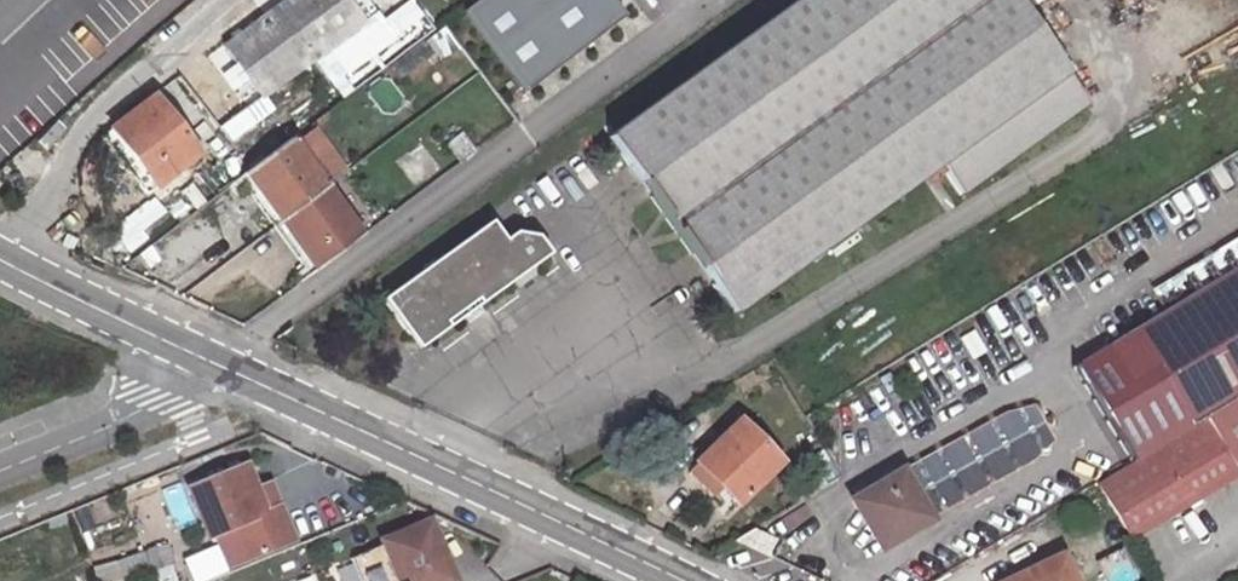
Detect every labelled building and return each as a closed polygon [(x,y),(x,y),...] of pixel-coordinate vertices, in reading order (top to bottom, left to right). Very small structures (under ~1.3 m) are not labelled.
[(361,18),(348,0),(281,0),(224,44),(261,95),(361,18)] [(622,16),(610,0),(475,0),(462,10),(524,91),(622,16)] [(941,159),(962,189),(1088,95),(1018,0),(788,0),(606,132),(734,309),(941,159)] [(101,135),(148,191),(198,150),(151,93),(101,135)] [(244,173),(282,221),(327,185),(290,138),(244,173)] [(366,233),(327,185),(282,221),(319,267),(366,233)] [(472,232),(507,282),(513,277),(518,256),(539,259),(551,250),(538,233),(513,230),(502,238),(489,220),(472,232)] [(432,337),(464,314),(469,315),(482,306),(482,299),(507,282),(472,232),(382,298),(407,332),(432,337)] [(513,277),(539,259),(518,256),(513,277)] [(1237,398),(1237,270),(1107,351),(1127,384),(1157,365),(1194,424),(1207,416),(1237,398)] [(1207,416),(1210,420),(1100,487),(1130,538),(1237,475),(1237,398),(1207,416)] [(737,505),(780,462),(737,421),(695,464),(737,505)] [(191,487),(211,534),(219,531),(236,524),(250,557),(297,538),(278,491),(262,498),(258,489),(247,464),(191,487)] [(886,546),(928,519),(898,473),(857,500),(886,546)] [(262,498),(278,491),(274,482),(258,489),(262,498)] [(429,520),(382,542),(384,545),(360,555),(372,580),(455,580),(429,520)] [(250,557),(236,524),(219,531),(232,564),(250,557)] [(180,549),(203,540),(197,527),(175,537),(180,549)] [(733,541),(767,557),(775,540),(752,529),(733,541)] [(351,559),(361,580),(372,580),(360,555),(351,559)] [(1059,557),(1011,580),(1071,580),(1059,557)]
